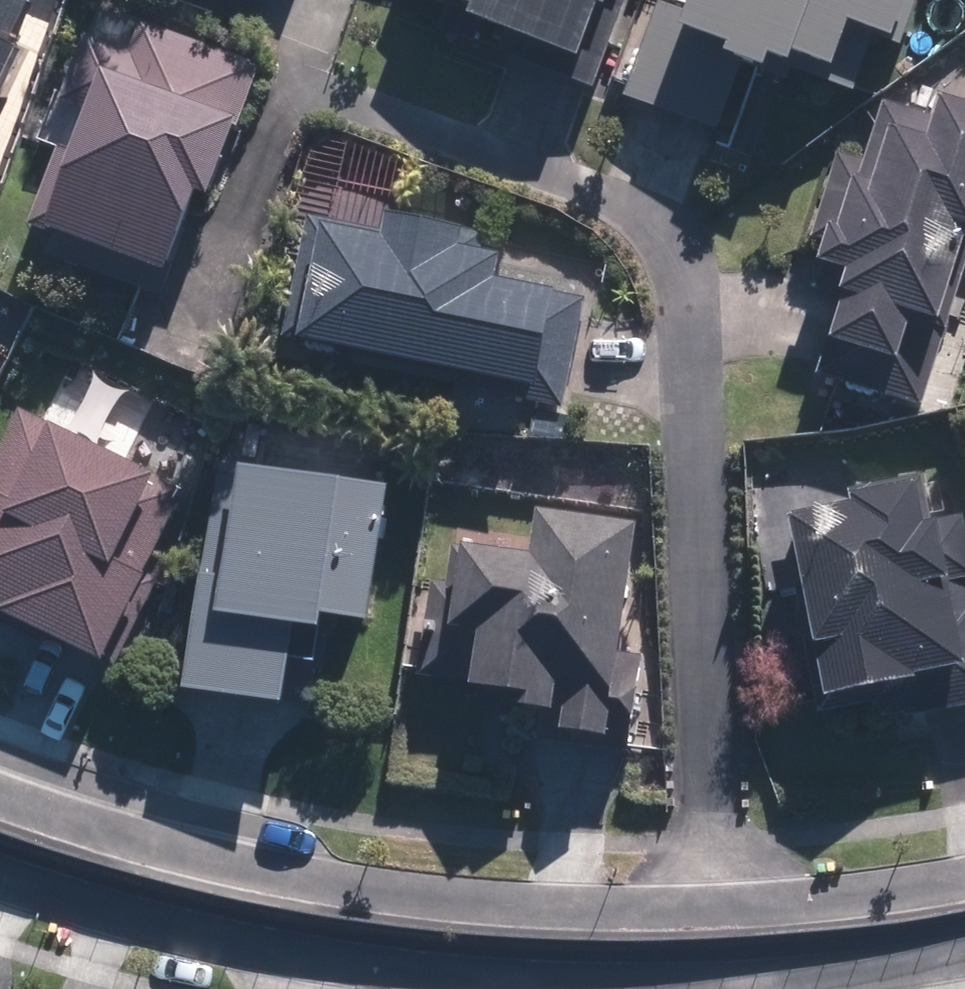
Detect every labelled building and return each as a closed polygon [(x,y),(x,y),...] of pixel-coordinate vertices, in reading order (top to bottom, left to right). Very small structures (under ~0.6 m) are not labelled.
[(453,10),(497,25),(488,49),(586,85),(617,0),(457,0),(453,10)] [(627,101),(745,140),(776,49),(841,68),(855,20),(905,36),(917,0),(661,0),(627,101)] [(256,64),(135,19),(124,50),(78,30),(52,97),(75,107),(34,220),(155,265),(185,185),(197,190),(223,127),(232,130),(256,64)] [(15,46),(0,39),(0,77),(15,46)] [(885,297),(869,349),(943,373),(964,303),(964,103),(948,98),(942,119),(885,100),(826,277),(885,297)] [(479,229),(375,207),(371,227),(301,211),(276,331),(455,368),(453,381),(558,404),(581,295),(486,275),(491,249),(476,245),(479,229)] [(38,416),(0,496),(0,594),(109,644),(184,483),(38,416)] [(360,616),(379,481),(213,458),(197,567),(191,567),(174,682),(268,695),(280,615),(305,618),(306,608),(360,616)] [(800,519),(843,705),(964,677),(964,534),(954,484),(800,519)] [(609,649),(630,519),(528,502),(520,548),(452,539),(447,579),(426,576),(411,670),(487,684),(484,697),(535,704),(531,735),(624,748),(637,654),(609,649)]
